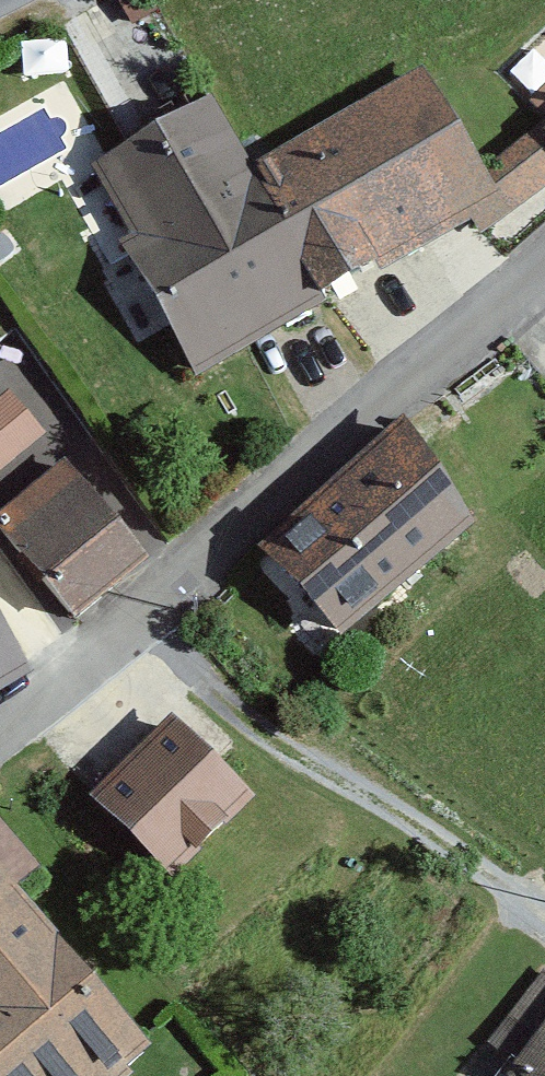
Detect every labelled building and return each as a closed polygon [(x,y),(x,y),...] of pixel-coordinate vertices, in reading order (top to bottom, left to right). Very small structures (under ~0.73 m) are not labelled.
[(90,166),(128,235),(117,241),(195,378),(472,221),(480,235),(499,223),(512,239),(544,209),(544,120),(484,167),(422,67),(252,166),(211,97),(90,166)] [(0,393),(0,476),(51,434),(10,385),(0,393)] [(473,528),(402,419),(257,549),(340,639),(473,528)] [(0,514),(0,533),(75,621),(148,559),(64,460),(0,514)] [(0,624),(0,693),(31,675),(0,624)] [(241,808),(156,725),(77,806),(162,889),(241,808)] [(0,821),(0,1075),(117,1075),(153,1046),(16,887),(39,867),(0,821)] [(543,972),(488,1045),(514,1064),(505,1075),(544,1075),(544,973),(543,972)]
